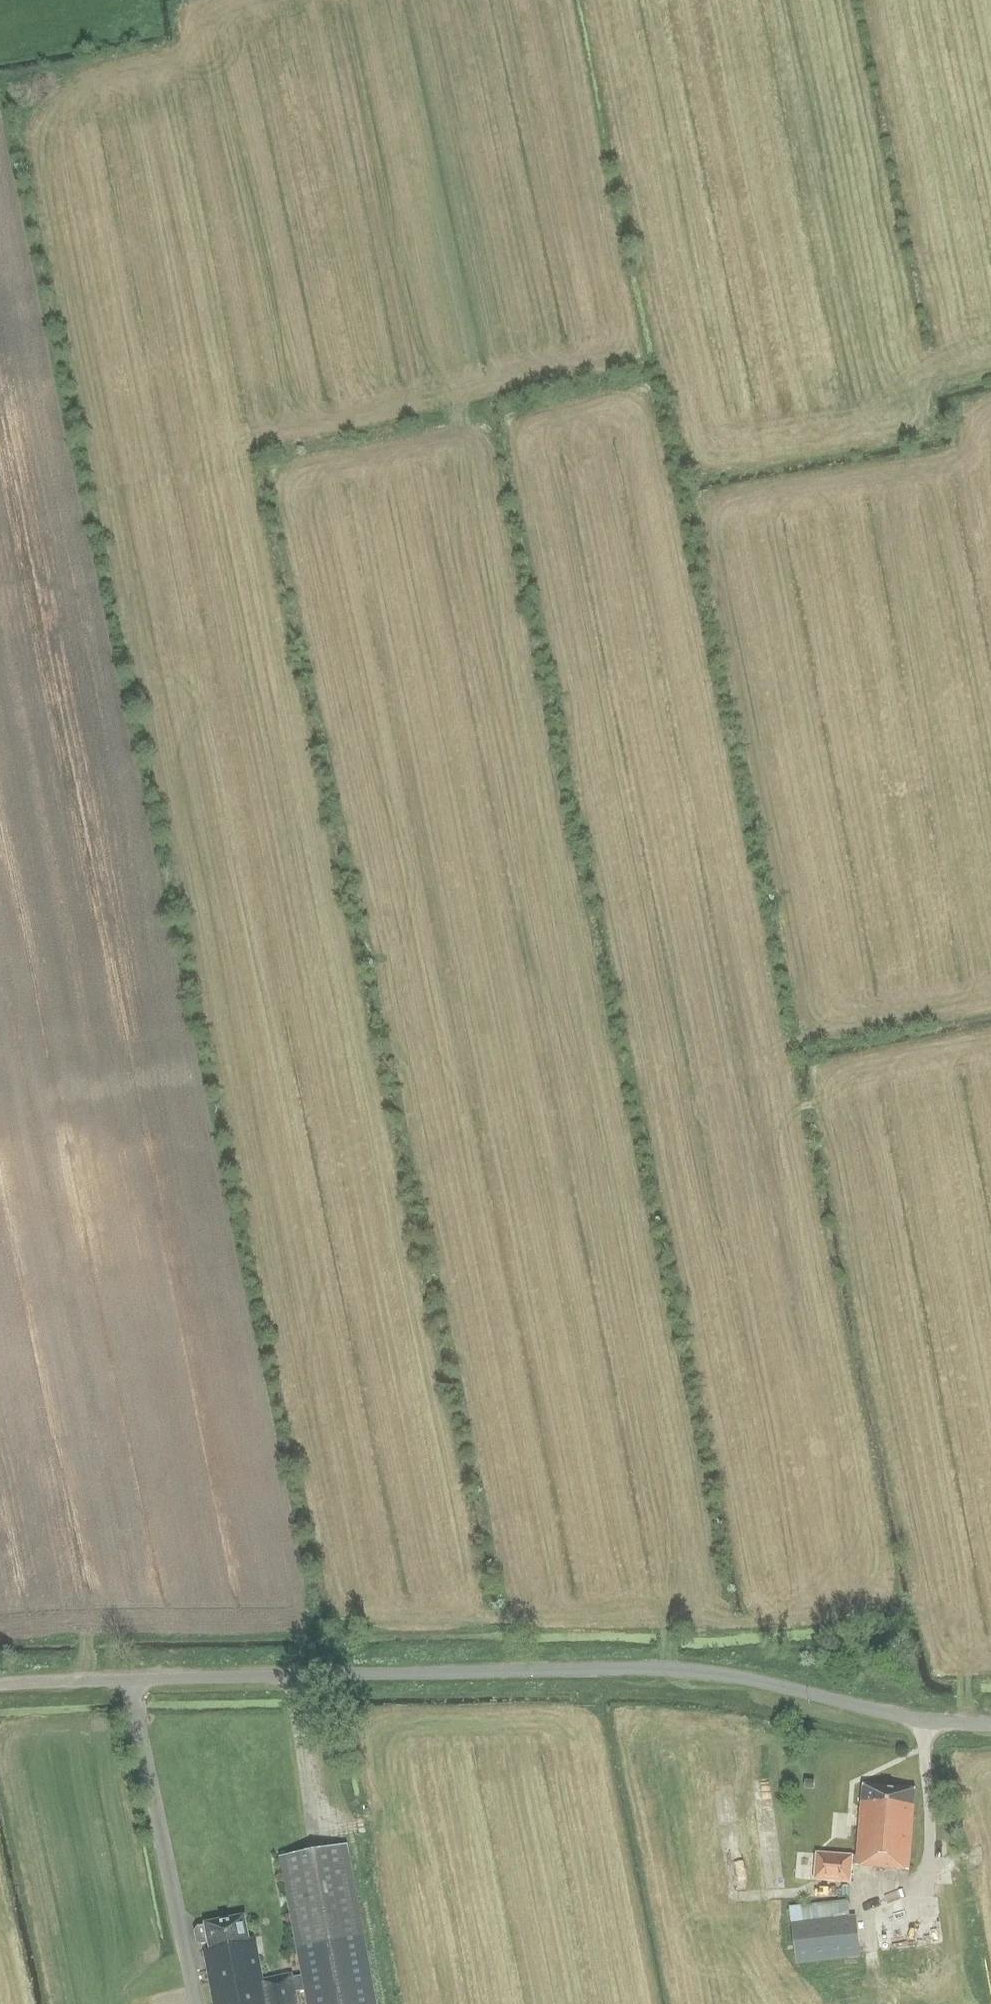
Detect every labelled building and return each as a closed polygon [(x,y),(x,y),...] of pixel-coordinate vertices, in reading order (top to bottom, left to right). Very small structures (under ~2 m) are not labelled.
[(815,1790),(815,1783),(806,1782),(806,1790),(815,1790)] [(910,1869),(916,1791),(863,1787),(857,1858),(818,1855),(816,1880),(850,1883),(852,1865),(910,1869)] [(848,1842),(848,1831),(839,1830),(838,1841),(848,1842)] [(364,1934),(349,1845),(282,1858),(303,1976),(292,1978),(292,1976),(263,1981),(256,1943),(249,1944),(244,1918),(208,1925),(213,1952),(206,1953),(215,2003),(298,2003),(296,1992),(306,1991),(308,2003),(377,2003),(364,1934)] [(856,1916),(850,1917),(848,1900),(790,1906),(792,1925),(791,1925),(795,1965),(861,1957),(856,1916)] [(192,1940),(194,1947),(204,1944),(202,1937),(192,1940)]
